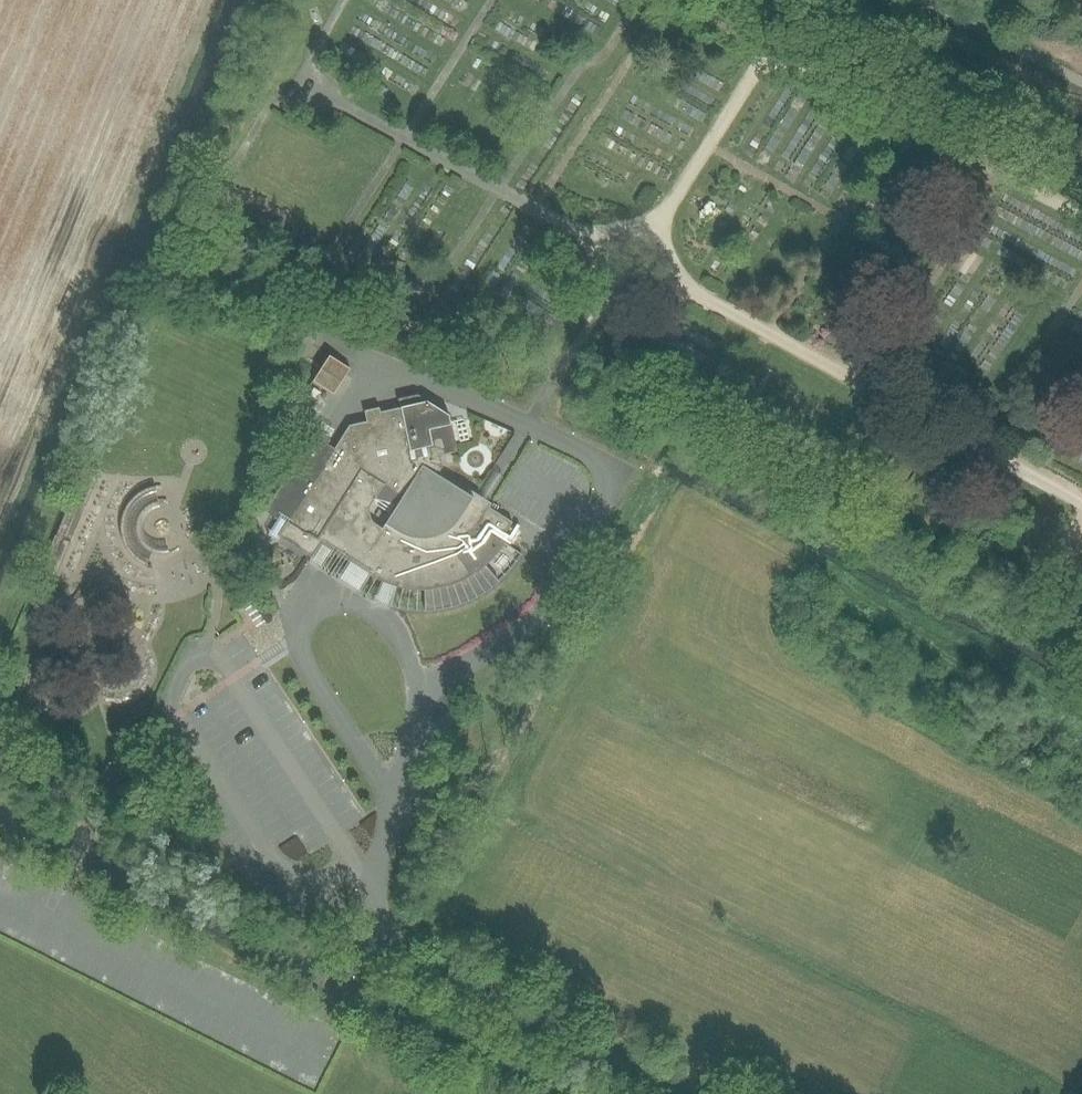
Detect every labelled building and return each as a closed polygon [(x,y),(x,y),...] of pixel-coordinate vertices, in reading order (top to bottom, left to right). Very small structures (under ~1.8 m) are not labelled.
[(322,368),(342,381),(349,369),(329,356),(322,368)] [(333,394),(342,381),(322,368),(313,381),(333,394)] [(310,439),(264,510),(280,520),(281,518),(287,522),(278,536),(313,558),(322,544),(366,572),(370,575),(372,576),(373,577),(375,578),(377,579),(378,579),(380,580),(382,581),(383,582),(385,582),(387,583),(388,584),(390,584),(392,585),(394,586),(396,586),(397,587),(399,587),(401,588),(403,588),(405,588),(406,589),(408,589),(410,589),(412,589),(414,590),(416,590),(417,590),(419,590),(421,590),(423,590),(424,590),(424,609),(428,609),(437,608),(446,606),(456,604),(465,601),(475,596),(483,592),(490,587),(495,584),(498,581),(485,566),(491,560),(497,554),(500,549),(505,542),(501,540),(513,522),(490,507),(492,504),(470,490),(468,494),(438,475),(443,467),(440,454),(454,451),(447,414),(418,395),(394,400),(395,409),(381,412),(382,418),(349,425),(334,450),(326,445),(329,440),(315,432),(310,439)]
